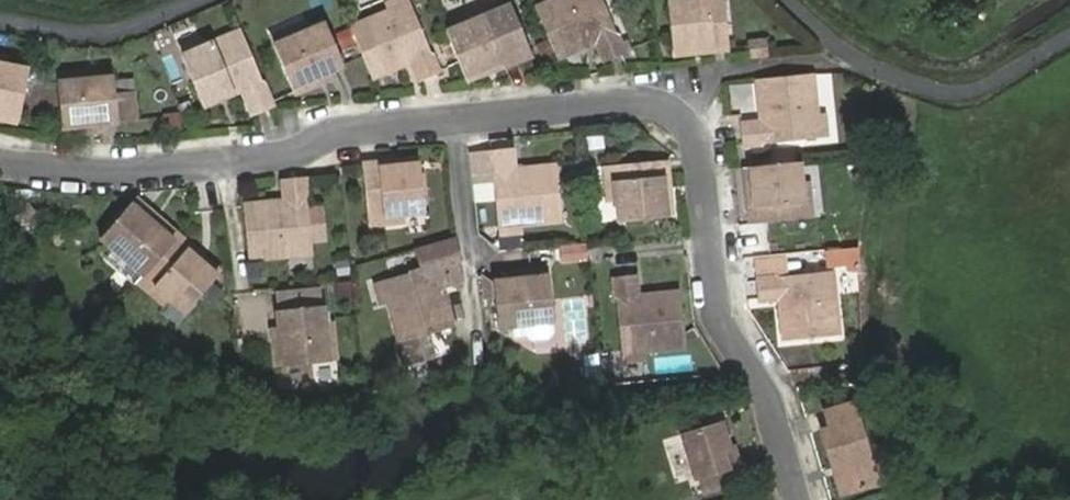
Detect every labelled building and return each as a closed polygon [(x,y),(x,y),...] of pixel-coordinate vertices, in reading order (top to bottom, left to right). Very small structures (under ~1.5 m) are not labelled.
[(387,13),(410,3),(408,0),(396,0),(384,5),(387,13)] [(444,29),(463,75),(489,63),(491,69),(544,47),(525,0),(517,0),(497,8),(464,22),(444,29)] [(554,57),(560,54),(593,42),(602,62),(623,53),(601,0),(551,0),(533,7),(554,57)] [(672,47),(701,44),(701,52),(729,49),(725,0),(669,0),(668,0),(672,47)] [(461,14),(464,22),(497,8),(493,1),(461,14)] [(349,27),(369,77),(370,77),(409,61),(418,82),(437,74),(410,3),(387,13),(365,21),(349,27)] [(306,21),(267,37),(271,46),(310,31),(306,21)] [(240,32),(237,25),(214,35),(217,42),(240,32)] [(310,31),(271,46),(291,93),(314,84),(311,76),(325,70),(340,64),(324,25),(310,31)] [(250,117),(272,107),(240,32),(217,42),(179,58),(200,107),(240,91),(250,117)] [(745,42),(747,57),(766,55),(764,40),(745,42)] [(701,44),(672,47),(673,55),(701,52),(701,44)] [(463,75),(466,80),(467,79),(491,69),(489,63),(463,75)] [(17,118),(26,71),(6,67),(0,66),(0,114),(17,118)] [(311,76),(314,84),(329,78),(325,70),(311,76)] [(812,71),(758,76),(762,120),(739,122),(741,144),(818,136),(815,112),(812,71)] [(96,72),(56,76),(57,85),(97,80),(96,72)] [(112,79),(57,85),(62,135),(87,133),(86,126),(100,124),(117,123),(117,122),(136,119),(133,92),(114,95),(112,79)] [(824,112),(815,112),(818,136),(827,135),(824,112)] [(15,125),(17,118),(0,114),(0,122),(15,125)] [(86,126),(87,133),(101,132),(100,124),(86,126)] [(490,150),(498,226),(522,224),(563,220),(558,166),(516,170),(513,147),(490,150)] [(418,157),(389,160),(390,166),(418,163),(418,157)] [(612,163),(615,199),(617,220),(665,214),(662,185),(669,184),(666,157),(612,163)] [(362,162),(367,217),(403,213),(423,211),(418,163),(390,166),(389,160),(362,162)] [(754,195),(748,195),(751,222),(805,217),(801,181),(799,160),(751,164),(754,195)] [(607,200),(615,199),(612,163),(603,164),(607,200)] [(751,164),(746,165),(748,195),(754,195),(751,164)] [(316,251),(308,175),(286,177),(289,200),(244,204),(249,258),(291,254),(316,251)] [(810,180),(801,181),(805,217),(812,216),(810,180)] [(662,185),(665,214),(672,213),(669,184),(662,185)] [(144,270),(177,229),(158,213),(151,220),(140,210),(128,200),(101,234),(112,243),(144,270)] [(151,220),(158,213),(146,203),(140,210),(151,220)] [(403,213),(367,217),(368,226),(404,223),(403,213)] [(522,224),(498,226),(499,235),(523,232),(522,224)] [(198,248),(177,229),(144,270),(142,273),(170,297),(186,310),(218,272),(195,253),(198,248)] [(556,246),(560,265),(588,260),(584,241),(556,246)] [(142,273),(144,270),(112,243),(106,250),(138,277),(142,273)] [(858,246),(822,248),(823,269),(858,268),(858,246)] [(221,267),(198,248),(195,253),(218,272),(221,267)] [(317,261),(316,251),(291,254),(292,264),(317,261)] [(382,280),(388,302),(399,343),(450,329),(440,288),(461,281),(455,260),(382,280)] [(528,280),(512,282),(495,283),(500,327),(516,325),(555,321),(550,268),(527,270),(528,280)] [(780,296),(785,340),(838,334),(831,269),(756,277),(758,298),(780,296)] [(511,272),(512,282),(528,280),(527,270),(511,272)] [(138,277),(136,279),(164,302),(170,297),(142,273),(138,277)] [(611,276),(619,351),(642,348),(682,343),(677,291),(635,295),(633,273),(611,276)] [(380,304),(388,302),(382,280),(373,283),(380,304)] [(586,296),(560,299),(565,344),(591,341),(586,296)] [(281,310),(282,325),(283,339),(275,340),(278,365),(330,360),(326,321),(325,305),(281,310)] [(335,320),(326,321),(330,360),(339,359),(335,320)] [(555,321),(516,325),(517,335),(556,331),(555,321)] [(283,339),(282,325),(274,327),(275,340),(283,339)] [(642,348),(619,351),(620,359),(642,356),(642,348)] [(825,410),(825,411),(856,411),(854,401),(825,410)] [(856,411),(825,411),(829,426),(822,428),(832,466),(840,464),(848,491),(876,483),(856,411)] [(720,449),(728,448),(720,424),(681,437),(692,480),(698,478),(703,494),(742,481),(737,464),(726,467),(720,449)] [(732,447),(728,448),(720,449),(726,467),(737,464),(732,447)] [(840,493),(848,491),(840,464),(832,466),(840,493)]
